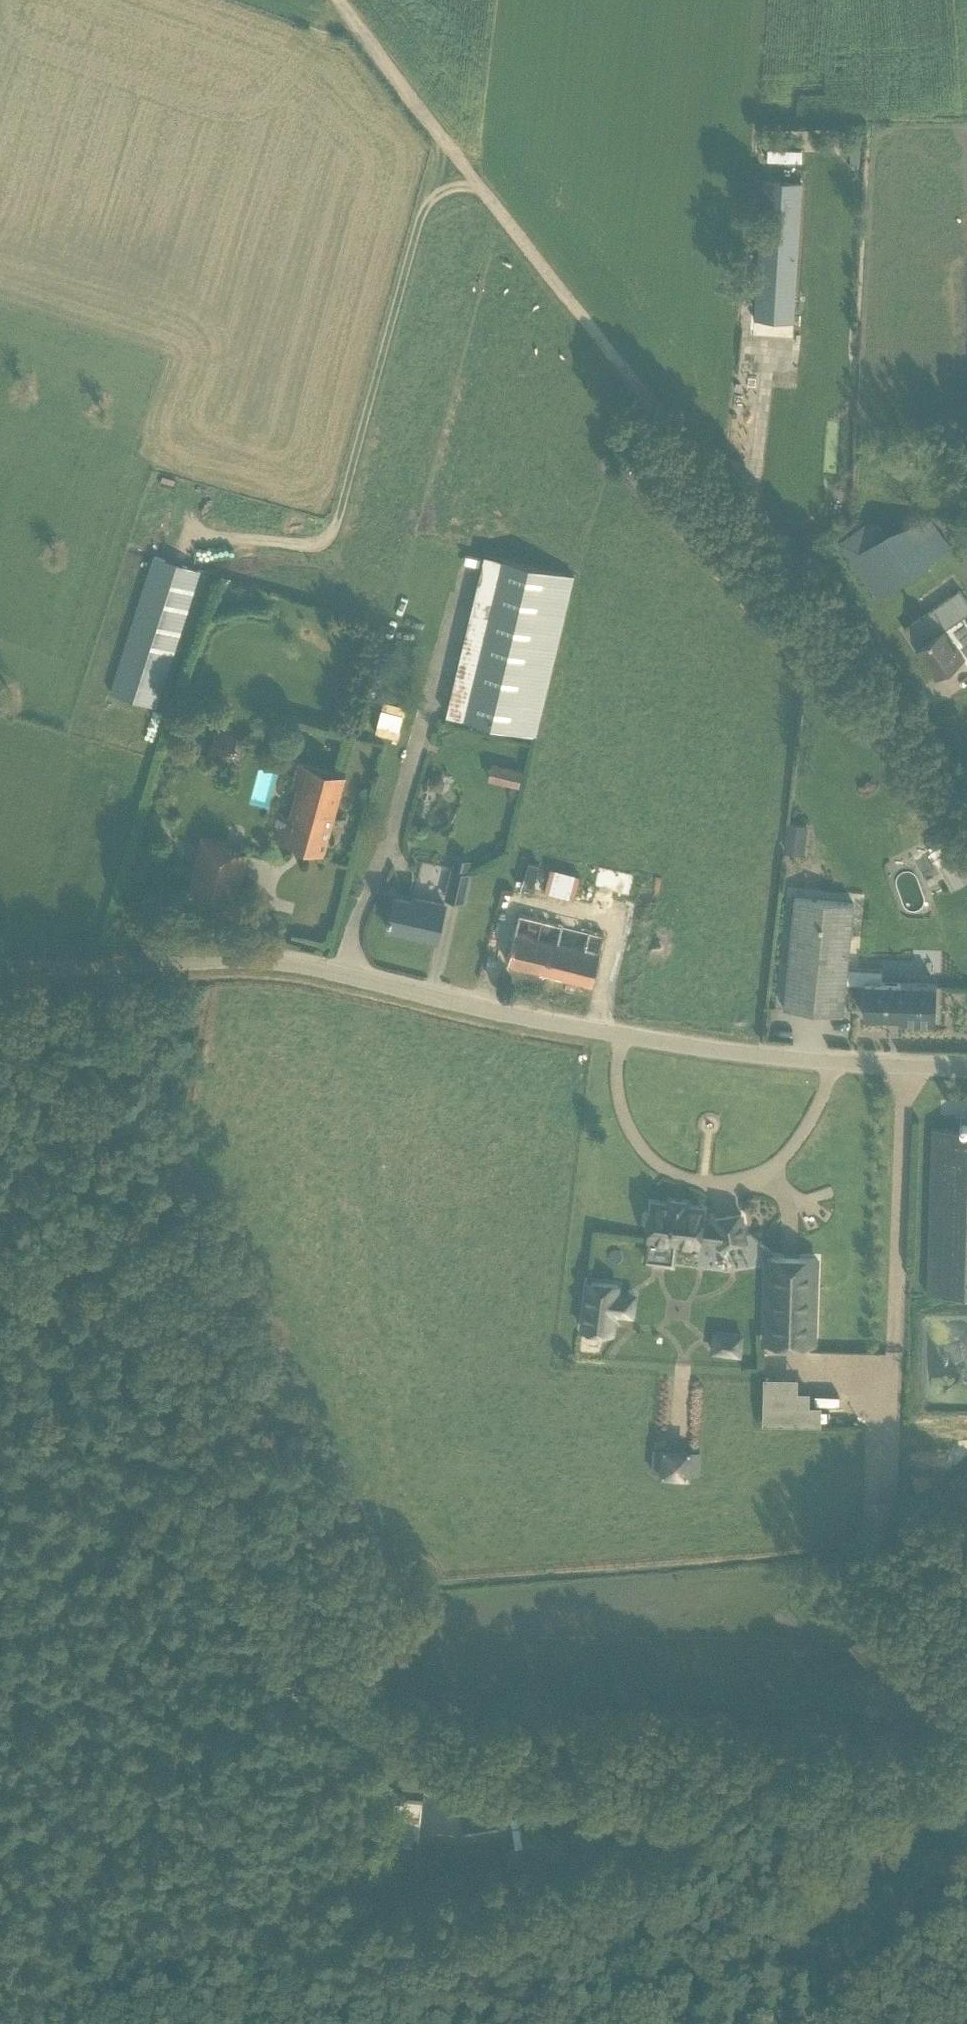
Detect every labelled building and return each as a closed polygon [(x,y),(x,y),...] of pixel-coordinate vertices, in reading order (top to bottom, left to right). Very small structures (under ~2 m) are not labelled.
[(762,182),(754,320),(794,323),(802,185),(762,182)] [(841,544),(878,598),(965,537),(954,522),(939,534),(930,521),(885,534),(875,520),(841,544)] [(108,693),(158,709),(201,570),(152,555),(108,693)] [(445,717),(536,738),(573,577),(483,555),(445,717)] [(959,591),(904,630),(916,648),(915,649),(936,677),(963,658),(966,663),(966,624),(962,617),(966,613),(966,602),(959,591)] [(271,840),(324,854),(345,776),(291,761),(284,786),(296,790),(289,816),(278,813),(271,840)] [(488,781),(518,788),(522,772),(491,765),(488,781)] [(783,853),(804,855),(807,825),(787,823),(783,853)] [(200,834),(186,897),(234,907),(246,853),(225,848),(226,840),(200,834)] [(451,869),(443,900),(465,904),(471,874),(451,869)] [(527,876),(517,873),(512,894),(522,897),(527,876)] [(436,941),(444,904),(412,897),(411,901),(394,897),(387,930),(436,941)] [(795,898),(783,1009),(843,1014),(846,982),(848,969),(854,903),(795,898)] [(519,916),(508,963),(591,984),(603,936),(519,916)] [(882,970),(848,969),(846,982),(864,983),(863,1016),(898,1018),(898,1022),(935,1023),(936,983),(881,982),(882,970)] [(947,1121),(961,1121),(961,1103),(946,1103),(947,1121)] [(927,1295),(966,1296),(966,1130),(932,1129),(931,1149),(927,1295)] [(649,1228),(648,1238),(698,1245),(699,1239),(718,1241),(718,1244),(745,1240),(741,1214),(714,1219),(715,1223),(701,1222),(703,1209),(686,1207),(686,1203),(670,1201),(669,1205),(652,1203),(651,1213),(646,1215),(645,1224),(649,1228)] [(767,1257),(764,1342),(813,1343),(816,1259),(767,1257)] [(621,1284),(585,1280),(579,1330),(615,1335),(621,1284)] [(723,1355),(728,1332),(699,1326),(694,1349),(723,1355)]
